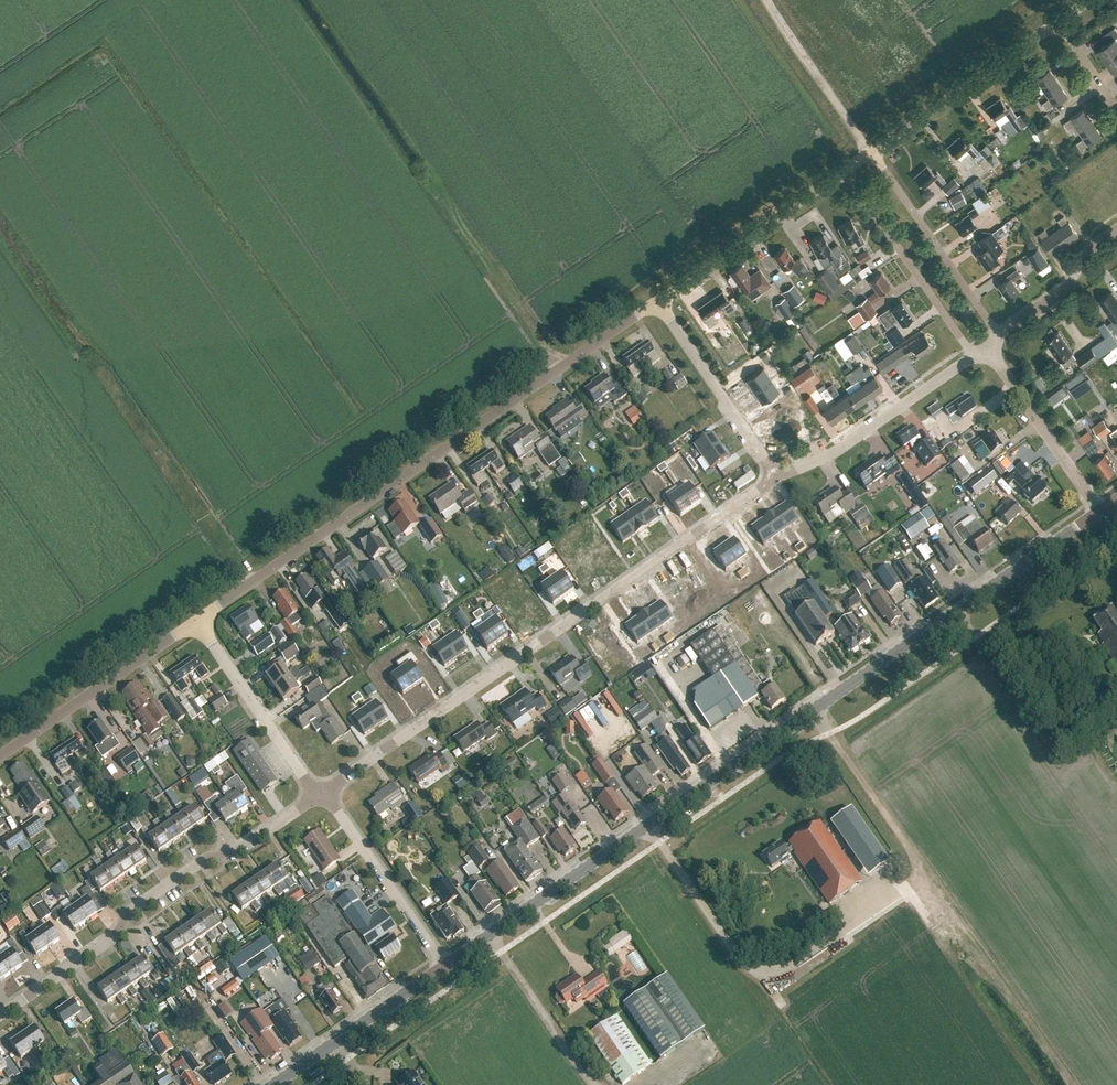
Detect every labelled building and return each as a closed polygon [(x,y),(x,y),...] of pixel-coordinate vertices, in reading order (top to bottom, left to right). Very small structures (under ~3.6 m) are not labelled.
[(1106,59),(1116,51),(1116,40),(1115,37),(1116,36),(1116,30),(1115,27),(1102,36),(1107,43),(1099,48),(1098,48),(1106,59)] [(1099,34),(1092,38),(1096,45),(1102,41),(1099,34)] [(1113,70),(1114,69),(1113,69),(1116,66),(1116,51),(1106,59),(1113,70)] [(1039,85),(1044,92),(1058,83),(1049,70),(1035,79),(1035,80),(1029,84),(1033,90),(1039,85)] [(1042,103),(1046,109),(1052,104),(1053,106),(1066,96),(1058,83),(1044,92),(1048,99),(1042,103)] [(1005,112),(1011,121),(1016,117),(1009,107),(1007,108),(1000,98),(986,108),(994,120),(1005,112)] [(1091,124),(1087,127),(1093,134),(1097,131),(1091,124)] [(1000,129),(995,132),(1002,142),(1007,138),(1000,129)] [(972,157),(978,163),(985,156),(979,151),(978,152),(970,143),(968,144),(960,135),(947,146),(957,157),(966,149),(973,156),(972,157)] [(935,174),(927,165),(914,176),(924,187),(933,178),(940,186),(945,181),(937,172),(935,174)] [(954,177),(942,188),(947,195),(959,184),(954,177)] [(973,196),(975,199),(986,191),(977,177),(961,189),(965,194),(969,191),(973,196)] [(972,201),(979,212),(990,204),(986,198),(989,195),(987,191),(972,201)] [(949,198),(954,208),(966,202),(961,192),(949,198)] [(975,207),(968,212),(969,214),(955,223),(963,235),(977,225),(972,217),(978,213),(975,207)] [(864,242),(860,234),(858,235),(850,220),(838,227),(846,242),(854,238),(858,245),(864,242)] [(976,255),(986,268),(997,260),(993,254),(1002,248),(997,241),(1008,233),(1005,229),(1012,224),(1009,220),(978,241),(984,250),(976,255)] [(1041,225),(1044,230),(1051,225),(1048,221),(1041,225)] [(1053,229),(1051,225),(1044,230),(1047,234),(1053,229)] [(836,256),(832,248),(830,249),(823,234),(810,241),(818,256),(826,252),(829,260),(836,256)] [(783,269),(791,264),(799,276),(809,269),(800,257),(794,261),(785,247),(773,255),(783,269)] [(1038,248),(1027,256),(1037,271),(1048,263),(1038,248)] [(863,251),(856,255),(861,264),(868,259),(863,251)] [(855,275),(858,272),(859,272),(862,277),(871,271),(867,265),(862,269),(858,263),(851,269),(855,275)] [(742,265),(731,273),(744,291),(746,290),(751,298),(770,284),(760,270),(750,277),(742,265)] [(815,275),(827,291),(838,282),(827,267),(815,275)] [(837,275),(843,283),(852,276),(847,268),(837,275)] [(998,285),(1007,299),(1019,291),(1012,280),(1020,274),(1017,269),(1006,276),(1008,278),(998,285)] [(867,296),(871,302),(882,295),(880,293),(890,286),(881,272),(869,280),(876,290),(867,296)] [(792,285),(783,291),(793,306),(803,300),(792,285)] [(843,296),(851,301),(855,294),(848,289),(843,296)] [(710,298),(717,308),(724,304),(729,312),(736,307),(730,299),(729,300),(722,290),(710,298)] [(816,290),(812,299),(823,304),(827,295),(816,290)] [(1112,292),(1099,301),(1113,321),(1116,318),(1116,299),(1112,292)] [(784,295),(775,302),(794,330),(804,323),(784,295)] [(704,317),(710,325),(716,321),(711,312),(717,308),(710,298),(698,307),(705,316),(704,317)] [(865,298),(855,305),(866,319),(876,312),(865,298)] [(890,306),(878,315),(883,323),(889,319),(892,323),(898,319),(902,324),(912,317),(901,302),(891,309),(890,306)] [(858,311),(847,319),(854,328),(865,320),(858,311)] [(739,322),(745,331),(750,327),(743,318),(739,322)] [(868,320),(861,325),(863,328),(870,323),(868,320)] [(1091,347),(1098,357),(1116,344),(1116,341),(1111,333),(1104,323),(1098,327),(1106,337),(1091,347)] [(768,335),(776,337),(779,326),(771,324),(768,335)] [(904,337),(896,327),(885,335),(892,345),(904,337)] [(1050,337),(1046,340),(1060,361),(1074,351),(1059,330),(1055,333),(1053,330),(1048,334),(1050,337)] [(853,332),(843,339),(852,352),(862,346),(853,332)] [(717,336),(722,344),(728,341),(723,333),(717,336)] [(911,361),(919,356),(932,346),(924,334),(918,339),(917,338),(903,348),(907,354),(906,355),(911,361)] [(635,351),(641,361),(648,356),(654,364),(660,360),(654,351),(653,352),(647,343),(635,351)] [(881,370),(906,353),(903,348),(901,345),(876,363),(881,370)] [(1091,347),(1077,357),(1084,367),(1098,357),(1091,347)] [(628,369),(634,378),(640,374),(635,366),(641,361),(635,351),(623,360),(629,369),(628,369)] [(1113,360),(1107,353),(1103,356),(1108,363),(1113,360)] [(861,384),(869,395),(882,386),(868,366),(864,369),(860,363),(851,369),(852,370),(858,379),(861,384)] [(809,364),(789,378),(795,386),(814,372),(809,364)] [(1030,365),(1025,369),(1030,376),(1035,372),(1030,365)] [(763,367),(745,380),(754,391),(771,379),(763,367)] [(852,383),(858,379),(852,370),(846,374),(852,383)] [(671,380),(678,391),(687,385),(680,375),(674,379),(669,371),(663,374),(668,382),(671,380)] [(1088,379),(1082,372),(1066,383),(1071,391),(1088,379)] [(595,404),(608,395),(614,404),(628,395),(619,382),(611,387),(603,375),(597,380),(598,382),(585,390),(595,404)] [(1040,375),(1033,380),(1039,388),(1046,384),(1040,375)] [(771,379),(754,391),(762,403),(780,391),(771,379)] [(839,392),(832,383),(820,391),(827,401),(839,392)] [(849,393),(856,404),(869,395),(861,384),(849,393)] [(1045,395),(1052,404),(1068,393),(1061,384),(1045,395)] [(652,393),(646,386),(635,394),(641,402),(647,397),(652,393)] [(836,402),(844,413),(856,404),(849,393),(836,402)] [(809,394),(802,398),(811,413),(819,408),(809,394)] [(950,416),(957,411),(962,418),(976,408),(967,396),(958,403),(957,402),(946,410),(950,416)] [(554,413),(546,418),(556,432),(561,439),(582,424),(580,420),(586,415),(578,403),(571,407),(566,401),(552,411),(554,413)] [(823,411),(831,422),(844,413),(836,402),(823,411)] [(931,417),(942,409),(938,404),(927,411),(931,417)] [(644,418),(638,410),(629,416),(634,424),(644,418)] [(1103,421),(1093,427),(1100,436),(1109,429),(1103,421)] [(544,435),(538,439),(529,427),(507,442),(519,459),(536,448),(540,454),(549,467),(561,459),(551,446),(544,435)] [(913,449),(914,448),(927,467),(941,457),(929,440),(923,444),(911,427),(897,437),(904,447),(909,444),(913,449)] [(1085,439),(1095,434),(1092,429),(1082,433),(1085,439)] [(712,433),(694,446),(702,458),(720,445),(712,433)] [(983,440),(981,438),(971,445),(975,451),(983,445),(991,456),(1002,447),(993,433),(983,440)] [(1094,461),(1105,476),(1116,468),(1106,452),(1105,453),(1100,447),(1101,446),(1094,437),(1084,444),(1090,453),(1095,460),(1094,461)] [(940,446),(943,449),(951,444),(949,440),(940,446)] [(720,445),(702,458),(710,469),(728,457),(720,445)] [(956,451),(952,445),(946,449),(950,454),(956,451)] [(479,459),(486,469),(492,465),(498,473),(505,468),(499,459),(498,460),(491,451),(479,459)] [(578,456),(569,462),(575,471),(584,464),(578,456)] [(855,473),(865,488),(885,474),(887,477),(899,469),(890,456),(882,461),(878,456),(870,461),(871,462),(855,473)] [(472,478),(478,487),(485,482),(479,474),(486,469),(479,459),(467,468),(473,477),(472,478)] [(563,460),(557,464),(561,469),(566,465),(563,460)] [(1007,472),(998,461),(991,466),(1000,477),(1007,472)] [(959,462),(951,468),(961,483),(969,477),(959,462)] [(1022,463),(1013,470),(1019,477),(1028,470),(1022,463)] [(991,470),(977,480),(984,490),(998,480),(991,470)] [(1022,491),(1033,502),(1046,490),(1036,479),(1028,486),(1013,470),(1004,479),(1009,485),(1014,480),(1023,490),(1022,491)] [(919,489),(908,473),(899,478),(910,494),(919,489)] [(506,482),(514,493),(524,487),(516,476),(506,482)] [(593,477),(588,481),(592,486),(597,482),(593,477)] [(469,492),(461,497),(452,484),(429,499),(440,515),(458,503),(466,514),(479,505),(469,492)] [(679,492),(691,510),(701,503),(689,485),(679,492)] [(840,497),(834,489),(814,502),(823,516),(839,506),(844,514),(856,506),(847,493),(840,497)] [(504,494),(508,500),(512,497),(508,491),(504,494)] [(681,517),(691,510),(679,492),(668,499),(681,517)] [(490,494),(485,498),(491,505),(496,502),(490,494)] [(1007,498),(1002,503),(1006,509),(998,516),(1007,526),(1021,513),(1007,498)] [(395,523),(403,535),(419,524),(403,501),(390,511),(397,521),(395,523)] [(786,503),(774,512),(787,529),(798,521),(786,503)] [(642,504),(630,512),(642,530),(654,522),(642,504)] [(869,517),(862,505),(848,514),(856,526),(869,517)] [(630,512),(619,520),(631,538),(642,530),(630,512)] [(774,512),(763,520),(775,537),(787,529),(774,512)] [(919,514),(901,527),(912,541),(930,528),(919,514)] [(949,518),(942,522),(949,533),(954,529),(956,528),(949,518)] [(442,536),(431,520),(420,527),(431,543),(442,536)] [(619,520),(607,528),(619,546),(631,538),(619,520)] [(763,520),(751,528),(763,546),(775,537),(763,520)] [(554,526),(559,532),(565,527),(561,521),(554,526)] [(969,540),(978,553),(993,543),(984,529),(983,530),(976,521),(964,529),(971,539),(969,540)] [(954,529),(949,533),(959,547),(969,540),(971,539),(964,529),(961,524),(956,528),(954,529)] [(377,541),(370,531),(356,540),(364,552),(366,551),(372,560),(387,550),(379,539),(377,541)] [(734,540),(723,547),(736,565),(746,558),(734,540)] [(944,541),(933,548),(951,573),(961,566),(944,541)] [(925,544),(921,547),(928,556),(932,553),(925,544)] [(515,552),(520,558),(526,554),(522,547),(515,552)] [(723,547),(713,554),(726,572),(736,565),(723,547)] [(598,566),(585,548),(575,555),(587,573),(598,566)] [(346,574),(345,573),(342,568),(343,568),(337,559),(335,560),(328,550),(317,558),(324,568),(322,570),(331,582),(337,577),(341,584),(344,582),(350,591),(356,593),(360,599),(368,593),(352,569),(346,574)] [(533,556),(528,560),(531,565),(537,562),(533,556)] [(894,567),(905,584),(915,578),(903,561),(894,567)] [(363,572),(375,590),(389,580),(377,562),(363,572)] [(889,565),(877,573),(889,592),(902,584),(889,565)] [(927,569),(923,571),(932,584),(936,582),(927,569)] [(475,574),(480,582),(484,580),(478,572),(475,574)] [(561,573),(551,580),(563,598),(574,591),(561,573)] [(307,574),(296,582),(302,591),(300,592),(306,599),(318,591),(307,574)] [(918,599),(925,609),(938,600),(931,590),(933,589),(925,577),(908,588),(917,600),(918,599)] [(852,586),(860,596),(871,589),(863,578),(852,586)] [(551,580),(541,587),(553,605),(563,598),(551,580)] [(448,603),(436,582),(428,587),(440,607),(448,603)] [(794,591),(784,598),(796,615),(795,616),(816,646),(834,634),(824,619),(833,613),(812,582),(795,593),(794,591)] [(278,607),(283,615),(287,620),(281,624),(291,639),(297,634),(292,626),(303,619),(298,612),(300,612),(284,590),(273,598),(279,606),(278,607)] [(854,592),(842,600),(849,610),(861,602),(854,592)] [(895,608),(883,592),(872,600),(883,617),(884,616),(891,626),(900,619),(893,609),(895,608)] [(660,602),(648,610),(661,628),(673,619),(660,602)] [(248,606),(231,618),(246,640),(254,634),(252,631),(249,627),(258,621),(248,606)] [(492,610),(497,617),(501,615),(496,608),(492,610)] [(1099,636),(1105,644),(1103,645),(1116,666),(1116,614),(1113,608),(1095,621),(1103,633),(1099,636)] [(648,610),(637,618),(649,635),(661,628),(648,610)] [(465,630),(471,626),(460,611),(455,615),(465,630)] [(843,642),(851,653),(870,640),(862,629),(861,630),(851,615),(834,627),(844,641),(843,642)] [(637,618),(625,626),(637,644),(649,635),(637,618)] [(495,619),(485,626),(498,643),(508,636),(495,619)] [(318,627),(322,633),(331,627),(327,621),(318,627)] [(408,635),(417,631),(413,623),(405,628),(408,635)] [(485,626),(475,633),(487,650),(498,643),(485,626)] [(712,631),(690,646),(720,690),(695,708),(709,730),(742,708),(743,709),(757,699),(759,701),(763,698),(772,710),(784,701),(774,687),(773,687),(770,681),(762,686),(721,626),(713,632),(712,631)] [(268,632),(278,645),(284,640),(275,627),(268,632)] [(456,632),(444,641),(456,658),(468,650),(456,632)] [(248,646),(256,656),(273,644),(265,634),(248,646)] [(424,649),(429,646),(424,639),(419,643),(424,649)] [(337,641),(332,645),(339,655),(344,652),(337,641)] [(444,641),(432,649),(444,667),(456,658),(444,641)] [(290,642),(277,651),(282,657),(285,663),(298,654),(290,642)] [(422,649),(417,653),(422,660),(427,657),(422,649)] [(195,657),(183,665),(190,675),(196,670),(202,678),(208,674),(202,665),(201,666),(195,657)] [(271,665),(275,670),(282,665),(285,663),(282,657),(271,665)] [(576,665),(571,658),(550,672),(560,686),(576,675),(581,682),(591,675),(582,662),(576,665)] [(1113,674),(1116,672),(1116,666),(1114,662),(1108,666),(1113,674)] [(401,670),(413,688),(423,681),(411,663),(401,670)] [(183,665),(170,673),(177,683),(176,683),(182,692),(189,688),(183,679),(190,675),(183,665)] [(266,676),(275,689),(299,673),(295,667),(290,670),(292,672),(288,674),(282,665),(275,670),(266,676)] [(413,688),(401,670),(391,677),(403,695),(413,688)] [(631,674),(638,684),(643,680),(636,670),(631,674)] [(275,689),(284,702),(299,691),(293,682),(297,680),(298,681),(303,678),(299,673),(275,689)] [(304,688),(308,694),(321,685),(317,679),(304,688)] [(212,686),(218,694),(223,690),(218,682),(212,686)] [(131,688),(160,729),(157,725),(167,718),(158,704),(154,703),(146,691),(144,692),(138,683),(131,688)] [(372,685),(364,690),(369,697),(377,692),(372,685)] [(311,724),(315,729),(324,723),(325,724),(331,720),(320,703),(329,697),(322,687),(305,698),(311,706),(295,717),(303,730),(311,724)] [(129,705),(150,736),(160,729),(131,688),(124,693),(131,704),(129,705)] [(1114,701),(1107,689),(1100,693),(1108,705),(1114,701)] [(500,707),(512,724),(536,707),(539,711),(546,706),(538,694),(531,699),(525,690),(500,707)] [(636,701),(637,700),(640,703),(644,700),(639,692),(633,696),(636,701)] [(184,717),(169,695),(161,700),(176,722),(184,717)] [(209,703),(216,712),(227,704),(221,695),(209,703)] [(568,697),(558,705),(565,715),(576,708),(568,697)] [(194,700),(189,704),(198,717),(203,713),(194,700)] [(376,701),(364,709),(376,727),(388,719),(376,701)] [(557,708),(545,715),(552,725),(563,718),(557,708)] [(657,717),(651,708),(634,720),(641,731),(658,719),(657,717)] [(364,709),(352,717),(364,735),(376,727),(364,709)] [(664,713),(657,717),(658,719),(664,727),(670,722),(664,713)] [(322,730),(332,745),(345,736),(333,719),(331,720),(325,724),(324,723),(315,729),(317,733),(322,730)] [(658,719),(650,725),(653,729),(661,723),(658,719)] [(101,722),(89,730),(100,746),(96,749),(103,759),(120,747),(113,737),(112,738),(101,722)] [(465,731),(466,732),(455,739),(464,752),(486,737),(488,740),(496,735),(489,724),(481,729),(477,723),(465,731)] [(677,731),(687,745),(684,747),(697,766),(711,756),(698,737),(694,739),(685,726),(677,731)] [(145,733),(140,737),(148,748),(153,745),(145,733)] [(63,747),(70,757),(77,752),(83,760),(89,756),(83,747),(82,748),(75,739),(63,747)] [(677,752),(675,754),(666,741),(658,746),(667,759),(666,759),(672,768),(674,766),(681,776),(690,771),(677,752)] [(234,752),(262,792),(276,782),(248,742),(234,752)] [(641,799),(642,799),(651,793),(657,789),(654,784),(655,783),(652,777),(664,769),(663,768),(646,745),(634,754),(643,767),(625,780),(626,780),(635,793),(637,792),(642,798),(641,799)] [(131,746),(117,756),(125,768),(140,758),(131,746)] [(552,746),(546,750),(550,755),(556,751),(552,746)] [(56,766),(62,774),(69,770),(63,762),(70,757),(63,747),(51,755),(58,765),(56,766)] [(434,759),(431,755),(409,770),(419,784),(440,769),(443,773),(449,768),(440,755),(434,759)] [(590,765),(603,784),(612,778),(599,758),(590,765)] [(187,759),(187,770),(196,770),(196,759),(187,759)] [(11,772),(19,782),(17,784),(24,794),(33,788),(40,798),(31,804),(37,813),(51,803),(38,785),(38,784),(31,774),(29,775),(22,765),(11,772)] [(96,777),(100,774),(96,767),(91,770),(96,777)] [(203,769),(189,779),(195,786),(208,776),(203,769)] [(561,774),(552,781),(561,794),(571,787),(561,774)] [(101,783),(105,789),(114,783),(110,777),(101,783)] [(228,799),(239,814),(249,806),(241,794),(246,790),(240,780),(238,778),(226,786),(228,788),(231,792),(226,795),(228,799)] [(75,782),(69,786),(74,793),(80,790),(75,782)] [(392,784),(378,794),(380,796),(369,804),(378,817),(390,809),(392,811),(404,802),(392,784)] [(67,787),(60,791),(67,801),(68,800),(68,801),(74,797),(67,787)] [(608,812),(615,822),(625,815),(624,815),(628,813),(612,790),(598,800),(607,813),(608,812)] [(149,791),(141,796),(146,803),(154,798),(149,791)] [(569,821),(576,830),(586,823),(572,804),(571,805),(564,795),(552,803),(559,814),(562,812),(568,821),(569,821)] [(239,814),(228,799),(221,804),(216,796),(213,798),(204,804),(211,814),(217,810),(225,823),(239,814)] [(476,802),(482,810),(489,805),(483,796),(476,802)] [(67,801),(61,805),(69,817),(76,812),(68,801),(68,800),(67,801)] [(183,815),(192,829),(204,821),(194,807),(185,813),(180,805),(176,808),(181,816),(183,815)] [(833,826),(858,863),(879,849),(853,812),(833,826)] [(171,823),(181,837),(192,829),(183,815),(181,816),(174,821),(169,813),(164,816),(170,824),(171,823)] [(514,846),(509,839),(500,845),(526,883),(541,872),(525,849),(539,839),(525,819),(521,821),(515,813),(505,820),(520,842),(514,846)] [(144,829),(136,818),(130,823),(137,834),(144,829)] [(46,830),(38,819),(23,829),(32,841),(46,830)] [(160,830),(170,845),(181,837),(171,823),(170,824),(163,828),(157,820),(153,823),(159,831),(160,830)] [(547,835),(559,853),(561,851),(565,857),(574,851),(572,848),(574,846),(563,830),(556,835),(551,827),(545,831),(539,822),(533,826),(542,839),(547,835)] [(763,855),(772,868),(789,856),(788,854),(794,850),(796,854),(795,855),(829,904),(861,882),(819,822),(789,843),(790,845),(784,849),(780,843),(763,855)] [(127,825),(122,829),(125,833),(131,830),(127,825)] [(149,839),(159,852),(170,845),(160,830),(159,831),(152,836),(146,828),(142,831),(148,840),(149,839)] [(3,841),(10,851),(26,840),(19,830),(3,841)] [(304,841),(324,871),(339,860),(319,831),(304,841)] [(49,852),(43,843),(36,848),(42,857),(49,852)] [(124,855),(134,869),(146,861),(136,847),(127,853),(121,845),(117,848),(123,856),(124,855)] [(477,845),(466,853),(476,868),(487,860),(477,845)] [(113,863),(123,877),(134,869),(124,855),(123,856),(116,861),(110,853),(106,856),(112,864),(113,863)] [(102,871),(112,885),(123,877),(113,863),(112,864),(104,869),(99,861),(95,864),(100,872),(102,871)] [(497,888),(499,887),(506,897),(519,888),(500,861),(486,871),(497,888)] [(470,880),(468,882),(473,891),(471,892),(484,912),(498,902),(485,882),(482,885),(476,876),(480,874),(472,863),(463,869),(470,880)] [(278,865),(266,872),(276,887),(278,886),(285,881),(290,889),(294,886),(288,877),(287,878),(278,865)] [(91,879),(100,893),(112,885),(102,871),(100,872),(93,876),(88,868),(83,871),(89,880),(91,879)] [(266,872),(255,880),(265,894),(266,893),(273,889),(279,897),(283,894),(278,886),(276,887),(266,872)] [(312,882),(318,889),(327,882),(322,875),(312,882)] [(254,902),(255,901),(262,896),(268,904),(272,901),(266,893),(265,894),(255,880),(244,888),(254,902)] [(435,889),(446,905),(459,896),(448,880),(435,889)] [(50,888),(54,894),(62,889),(58,883),(50,888)] [(75,908),(85,922),(97,914),(91,906),(98,902),(88,887),(81,892),(87,900),(78,906),(72,898),(68,901),(74,909),(75,908)] [(289,898),(294,904),(309,894),(304,887),(289,898)] [(323,887),(293,907),(293,908),(298,915),(328,895),(323,887)] [(134,888),(128,892),(134,901),(139,897),(134,888)] [(251,904),(256,912),(261,909),(255,901),(254,902),(244,888),(232,896),(242,910),(251,904)] [(393,939),(392,940),(387,933),(394,928),(382,910),(370,918),(352,892),(337,902),(356,928),(355,929),(367,947),(365,948),(374,960),(380,956),(385,963),(401,951),(393,939)] [(345,967),(367,999),(388,984),(375,965),(375,966),(354,935),(353,935),(327,897),(299,916),(299,917),(335,968),(343,962),(345,966),(345,967)] [(45,902),(36,908),(44,921),(53,914),(45,902)] [(64,916),(74,930),(85,922),(75,908),(74,909),(67,913),(61,905),(57,908),(63,917),(64,916)] [(452,937),(454,939),(463,932),(446,907),(439,912),(437,909),(430,914),(432,917),(430,918),(446,941),(452,937)] [(289,911),(296,922),(298,920),(297,919),(299,917),(299,916),(298,915),(293,908),(289,911)] [(210,911),(199,919),(209,933),(210,932),(217,927),(223,935),(227,932),(221,924),(220,925),(210,911)] [(12,914),(1,922),(8,931),(19,924),(12,914)] [(223,923),(231,934),(238,929),(230,918),(223,923)] [(197,921),(188,927),(198,941),(199,940),(206,935),(212,943),(216,940),(210,932),(209,933),(199,919),(197,921)] [(35,924),(31,927),(36,935),(38,934),(48,948),(59,940),(49,925),(40,932),(35,924)] [(188,927),(177,935),(187,949),(188,948),(195,943),(200,951),(205,948),(199,940),(198,941),(188,927)] [(23,931),(19,934),(25,943),(27,942),(36,956),(48,948),(38,934),(36,935),(29,940),(23,931)] [(158,948),(173,970),(181,964),(175,957),(184,951),(189,959),(193,956),(188,948),(187,949),(177,935),(165,943),(158,948)] [(230,964),(242,982),(279,957),(266,939),(230,964)] [(10,974),(22,966),(16,958),(22,954),(12,940),(6,944),(11,952),(3,958),(0,954),(0,959),(10,974)] [(638,949),(631,953),(642,971),(648,967),(638,949)] [(312,953),(299,962),(306,972),(319,963),(312,953)] [(143,958),(132,965),(142,980),(143,979),(150,974),(156,982),(160,979),(154,970),(153,971),(143,958)] [(10,974),(0,959),(0,981),(10,974)] [(224,960),(215,966),(221,975),(229,969),(224,960)] [(210,963),(194,974),(199,981),(215,970),(210,963)] [(132,965),(121,973),(131,987),(132,986),(139,982),(145,990),(149,987),(143,979),(142,980),(132,965)] [(565,1003),(566,1004),(574,999),(577,1004),(587,996),(588,997),(607,984),(599,972),(582,984),(576,976),(556,990),(559,993),(556,995),(556,998),(560,1004),(563,1005),(565,1003)] [(119,995),(121,994),(128,989),(133,997),(138,994),(132,986),(131,987),(121,973),(110,981),(119,995)] [(172,975),(163,983),(168,990),(178,982),(172,975)] [(206,980),(209,984),(210,986),(217,981),(213,975),(206,980)] [(306,975),(299,980),(304,988),(311,983),(306,975)] [(666,975),(623,1005),(660,1059),(704,1029),(666,975)] [(116,997),(122,1005),(126,1002),(121,994),(119,995),(110,981),(98,989),(108,1003),(116,997)] [(235,981),(221,991),(225,997),(239,987),(235,981)] [(210,986),(209,984),(207,985),(204,988),(209,995),(214,991),(210,986)] [(320,999),(324,1006),(326,1005),(333,1016),(341,1010),(336,1002),(337,1001),(330,992),(329,992),(324,984),(317,989),(323,997),(320,999)] [(596,994),(600,1001),(608,996),(604,990),(596,994)] [(222,1002),(227,1015),(234,1012),(229,999),(222,1002)] [(76,1017),(82,1024),(91,1018),(85,1009),(80,1012),(72,1002),(56,1013),(64,1025),(76,1017)] [(273,1005),(263,1012),(270,1022),(271,1022),(276,1029),(284,1040),(285,1039),(290,1046),(301,1039),(296,1032),(297,1031),(285,1012),(280,1015),(273,1005)] [(260,1011),(241,1025),(266,1060),(269,1058),(271,1061),(280,1054),(278,1052),(281,1050),(267,1031),(273,1028),(260,1011)] [(622,1084),(623,1084),(651,1066),(617,1015),(588,1035),(622,1084)] [(34,1028),(23,1036),(33,1051),(35,1050),(42,1045),(47,1052),(56,1046),(46,1031),(39,1036),(34,1028)] [(69,1033),(73,1038),(79,1034),(76,1029),(69,1033)] [(153,1041),(163,1057),(175,1050),(164,1033),(153,1041)] [(33,1051),(23,1036),(11,1044),(21,1059),(30,1052),(36,1061),(40,1058),(35,1050),(33,1051)] [(205,1072),(214,1084),(216,1084),(231,1075),(222,1062),(225,1060),(226,1062),(235,1055),(222,1036),(213,1043),(219,1051),(206,1060),(211,1068),(205,1072)] [(153,1054),(146,1044),(139,1048),(147,1059),(153,1054)] [(200,1046),(185,1053),(191,1067),(201,1063),(196,1053),(202,1050),(200,1046)] [(135,1077),(126,1065),(116,1050),(99,1062),(102,1065),(94,1071),(101,1082),(97,1084),(123,1084),(135,1077)] [(3,1072),(8,1079),(12,1076),(13,1078),(19,1074),(8,1057),(2,1062),(0,1059),(0,1074),(3,1072)] [(184,1084),(197,1084),(195,1082),(190,1076),(192,1074),(185,1065),(175,1072),(184,1084)] [(598,1073),(603,1079),(609,1074),(604,1068),(598,1073)] [(159,1084),(171,1084),(175,1083),(166,1069),(158,1074),(160,1076),(155,1079),(159,1084)] [(419,1079),(418,1080),(413,1072),(409,1075),(408,1074),(401,1079),(402,1080),(398,1083),(399,1084),(423,1084),(419,1079)] [(135,1077),(123,1084),(141,1084),(135,1077)]
